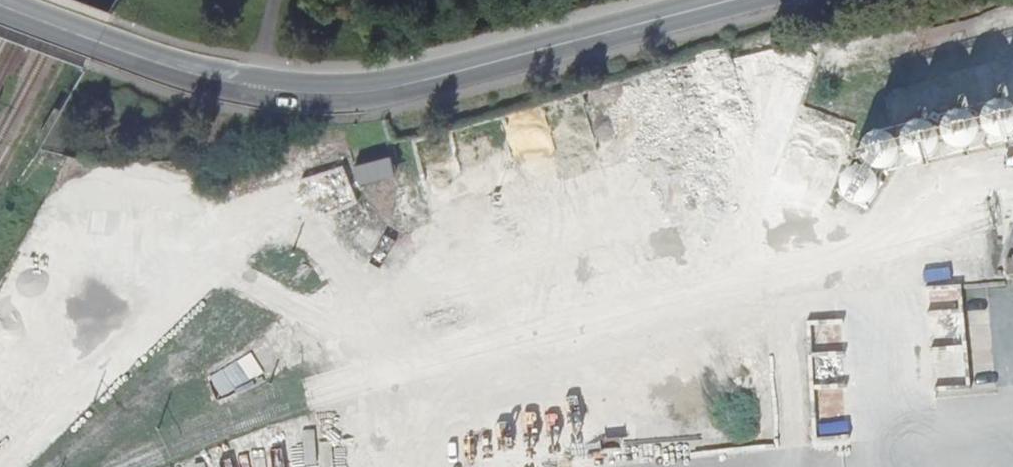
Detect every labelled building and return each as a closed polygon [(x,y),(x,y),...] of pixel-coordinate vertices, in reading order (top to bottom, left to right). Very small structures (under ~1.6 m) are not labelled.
[(975,131),(976,138),(979,143),(984,148),(990,151),(996,151),(1002,149),(1008,146),(1011,141),(1012,137),(1012,127),(1012,123),(1008,118),(1003,114),(997,113),(991,113),(985,115),(980,119),(976,125),(975,131)] [(936,135),(935,142),(936,148),(939,154),(944,158),(950,161),(956,161),(963,160),(968,156),(972,151),(974,145),(974,139),(972,133),(968,128),(963,125),(957,123),(951,123),(945,126),(940,130),(936,135)] [(896,146),(894,152),(895,159),(898,164),(903,169),(909,171),(915,172),(922,170),(927,167),(931,162),(933,156),(933,150),(931,144),(927,139),(922,135),(916,134),(910,134),(904,136),(899,140),(896,146)] [(856,156),(855,163),(855,169),(858,175),(863,179),(869,182),(876,183),(882,181),(887,177),(891,173),(893,167),(893,160),(891,155),(887,150),(882,146),(876,144),(870,145),(864,147),(859,151),(856,156)] [(391,158),(354,166),(359,186),(395,176),(391,158)]
